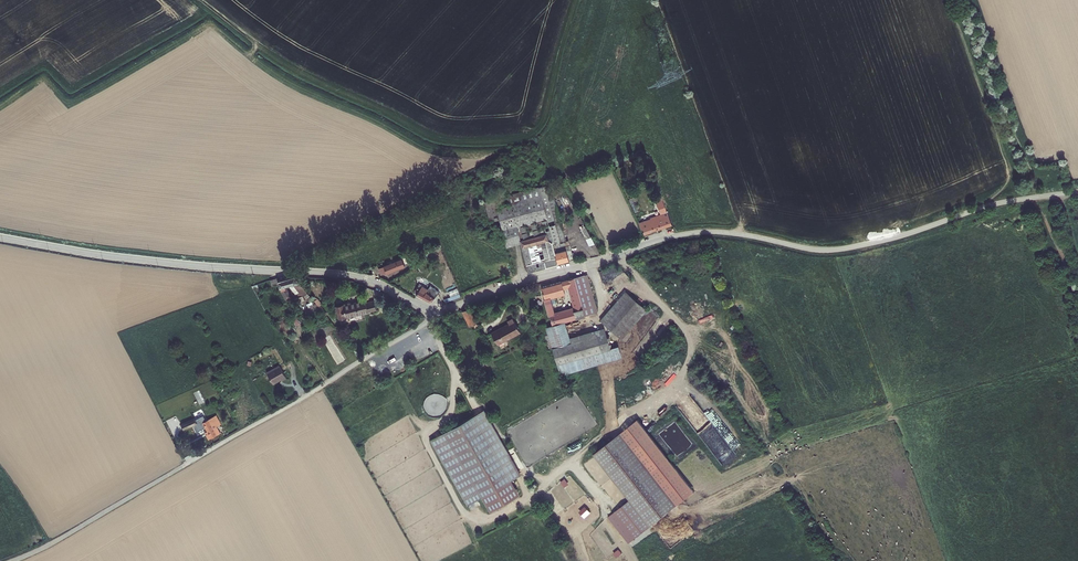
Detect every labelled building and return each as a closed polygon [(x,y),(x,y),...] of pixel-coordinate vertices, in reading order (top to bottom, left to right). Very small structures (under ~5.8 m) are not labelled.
[(564,262),(574,260),(550,183),(505,195),(509,205),(496,208),(494,199),(484,202),(489,221),(499,219),(506,247),(521,244),(527,268),(532,266),(534,271),(554,265),(564,262)] [(638,223),(643,231),(644,236),(672,225),(659,194),(653,195),(660,214),(638,223)] [(397,259),(382,265),(384,272),(400,267),(397,259)] [(539,289),(552,325),(565,322),(576,320),(584,319),(584,316),(590,314),(592,315),(597,314),(599,311),(588,274),(562,281),(565,289),(568,289),(573,307),(554,312),(550,298),(564,293),(561,282),(539,289)] [(287,301),(291,300),(290,297),(291,296),(285,286),(295,283),(302,292),(298,294),(300,297),(304,295),(306,298),(311,296),(295,276),(279,281),(280,284),(287,301)] [(419,292),(417,294),(426,299),(429,301),(432,300),(439,294),(431,286),(428,290),(420,285),(416,290),(419,292)] [(625,291),(600,320),(621,339),(648,310),(625,291)] [(350,301),(335,306),(339,320),(377,310),(374,300),(366,302),(365,299),(351,303),(350,301)] [(470,308),(462,312),(468,327),(478,322),(470,308)] [(490,333),(497,346),(499,345),(501,350),(509,345),(506,341),(520,333),(512,318),(507,321),(508,323),(490,333)] [(570,338),(565,322),(545,328),(548,335),(543,336),(549,350),(552,349),(560,376),(597,365),(622,357),(618,346),(610,349),(604,328),(570,338)] [(285,373),(280,365),(267,372),(273,383),(280,379),(281,381),(287,378),(285,374),(285,373)] [(483,410),(429,438),(466,505),(483,497),(491,511),(521,494),(513,479),(521,475),(483,410)] [(221,427),(217,417),(198,427),(200,432),(206,429),(208,433),(205,435),(209,441),(220,435),(217,429),(221,427)] [(185,424),(187,430),(200,424),(197,418),(185,424)] [(620,433),(593,454),(650,525),(677,504),(620,433)]
